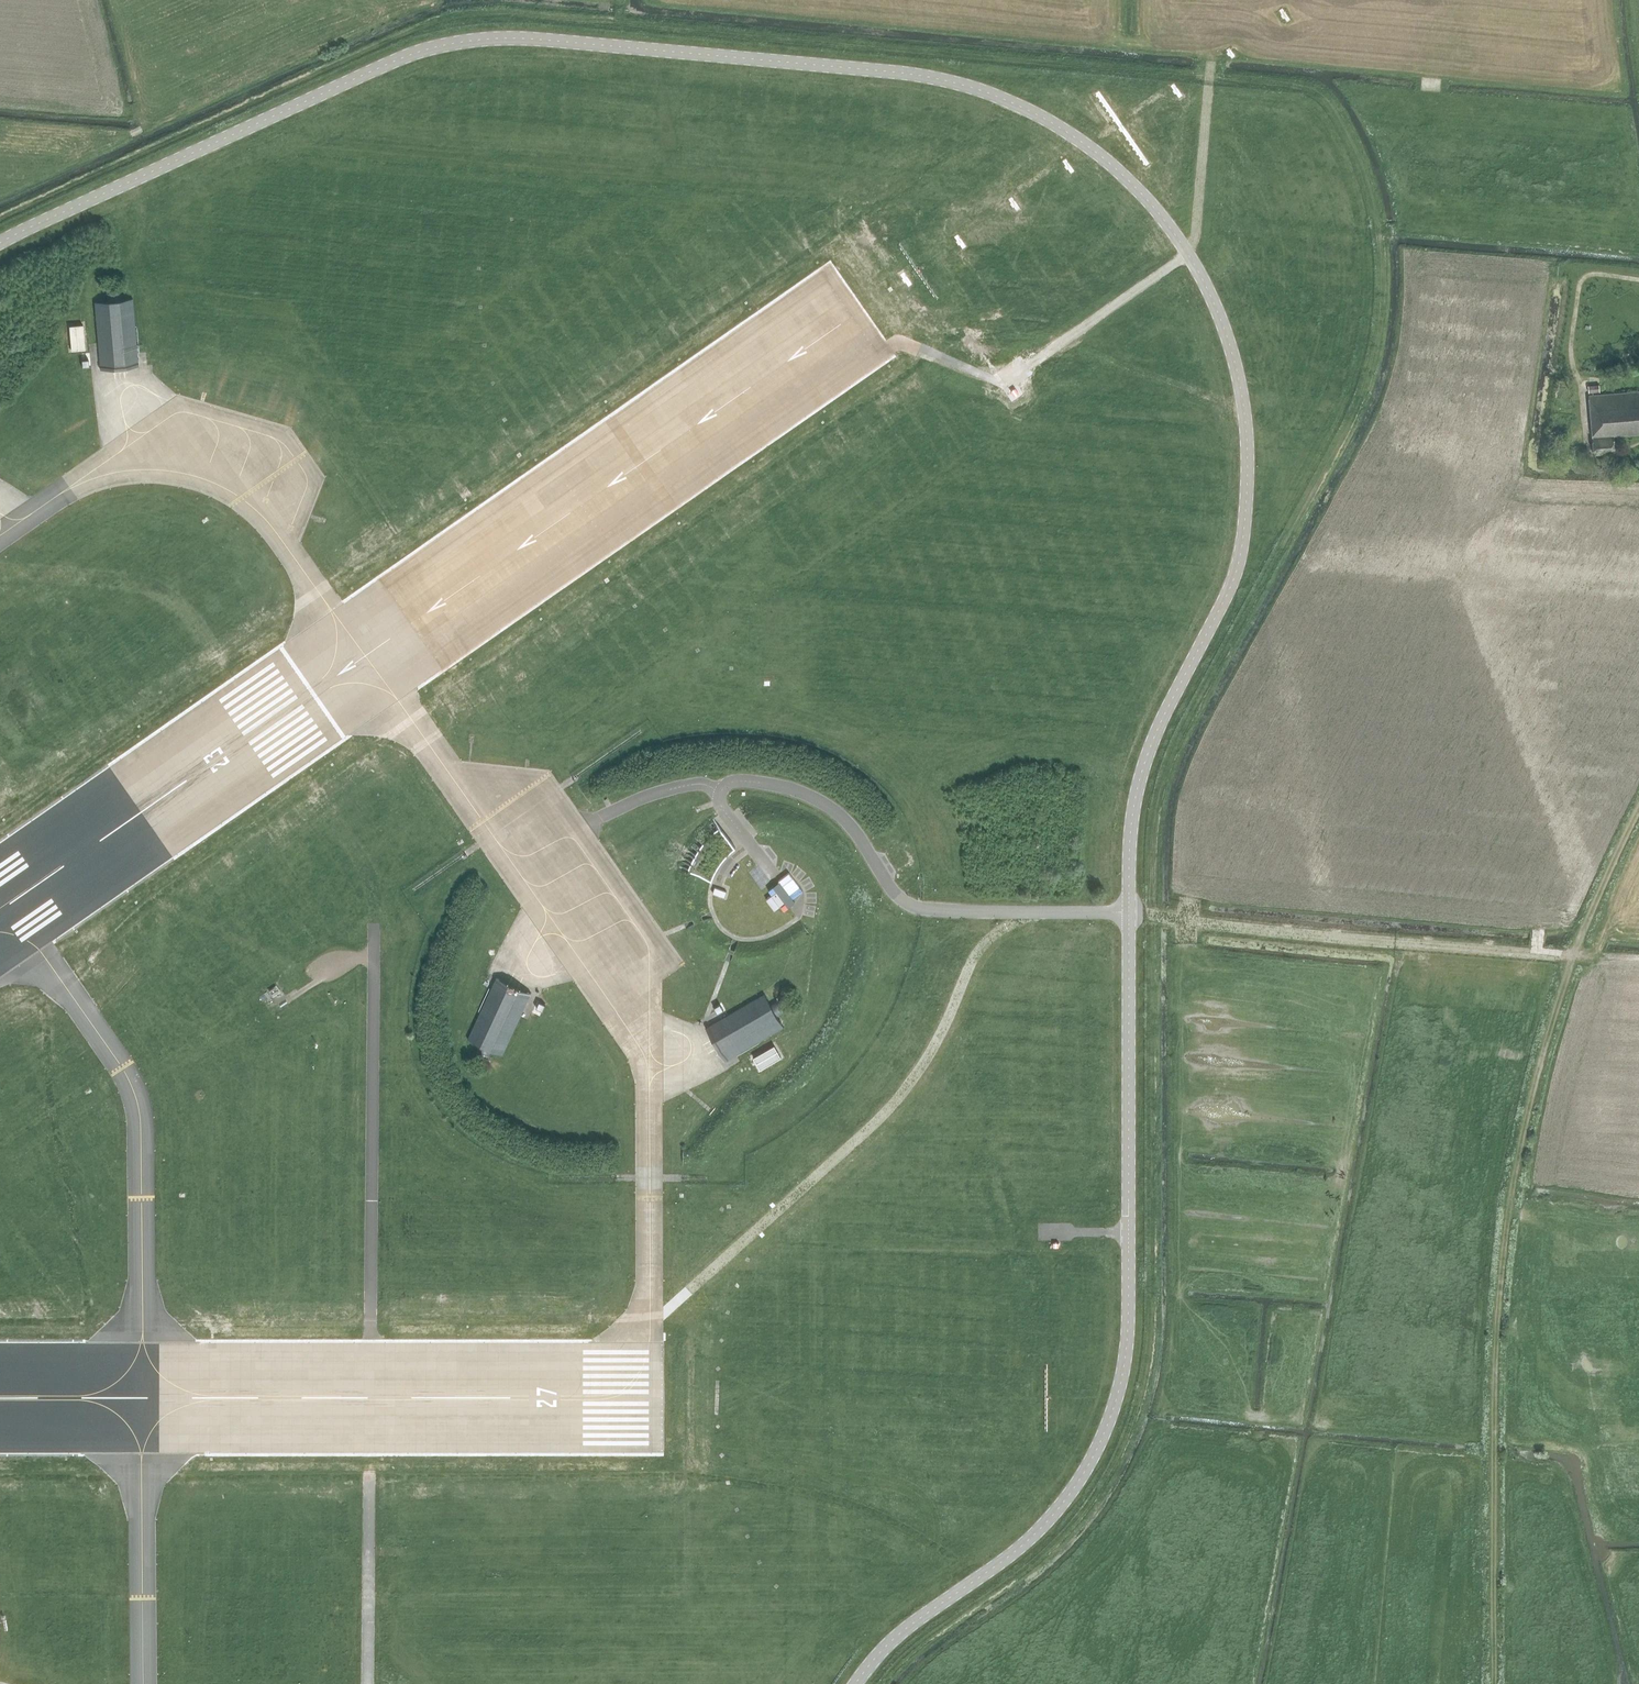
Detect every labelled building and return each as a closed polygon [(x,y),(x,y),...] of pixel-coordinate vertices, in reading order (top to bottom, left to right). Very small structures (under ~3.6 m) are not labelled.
[(121,300),(121,292),(104,293),(105,301),(94,302),(96,327),(97,342),(100,370),(138,366),(137,353),(132,299),(121,300)] [(83,325),(69,326),(71,350),(85,349),(83,325)] [(1613,436),(1638,434),(1638,392),(1589,395),(1593,454),(1615,452),(1613,436)] [(720,829),(713,819),(712,820),(718,828),(717,828),(712,823),(708,826),(713,832),(709,837),(703,843),(703,844),(696,839),(703,845),(700,848),(693,843),(699,848),(699,849),(698,851),(691,846),(691,847),(698,851),(696,855),(688,850),(688,851),(695,855),(694,856),(694,858),(686,854),(694,858),(692,862),(684,858),(684,859),(691,862),(691,864),(690,865),(682,862),(690,866),(689,870),(681,867),(680,867),(688,870),(687,872),(692,873),(696,875),(701,876),(701,877),(711,880),(711,879),(709,879),(710,876),(711,876),(713,876),(712,875),(713,873),(714,874),(714,873),(713,873),(714,871),(715,871),(714,870),(715,868),(716,869),(716,868),(717,866),(718,866),(717,866),(718,864),(719,864),(719,863),(720,861),(721,862),(721,861),(720,861),(722,859),(722,860),(723,858),(725,857),(726,855),(727,854),(727,853),(728,852),(729,852),(729,851),(730,850),(731,850),(732,848),(733,849),(735,847),(730,841),(729,841),(728,840),(728,839),(722,831),(721,831),(720,829)] [(897,846),(889,851),(898,867),(906,862),(902,855),(897,846)] [(712,893),(724,897),(726,892),(714,887),(712,893)] [(496,977),(490,989),(489,991),(488,990),(486,993),(488,994),(467,1038),(477,1043),(474,1050),(489,1057),(492,1050),(502,1055),(520,1017),(531,993),(496,977)] [(279,991),(275,985),(268,990),(272,995),(279,991)] [(764,993),(727,1014),(705,1027),(724,1061),(736,1055),(738,1053),(739,1055),(741,1053),(740,1052),(783,1027),(778,1017),(784,1014),(776,1000),(769,1003),(764,993)] [(539,1002),(536,1008),(542,1011),(545,1005),(539,1002)] [(719,1004),(714,1008),(717,1013),(723,1010),(719,1004)] [(774,1045),(753,1057),(760,1069),(781,1057),(774,1045)]
